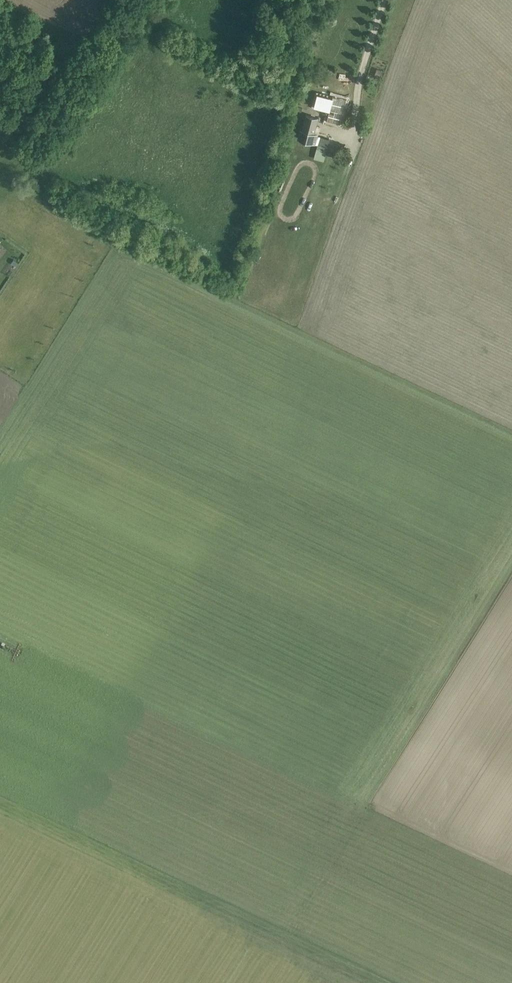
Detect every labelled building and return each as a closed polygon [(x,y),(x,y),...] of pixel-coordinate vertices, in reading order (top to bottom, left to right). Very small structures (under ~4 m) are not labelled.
[(318,94),(315,106),(329,110),(332,98),(318,94)] [(332,100),(332,103),(329,112),(327,120),(338,123),(344,103),(342,103),(342,101),(334,99),(334,101),(332,100)] [(314,117),(306,115),(302,130),(300,130),(298,139),(310,142),(315,143),(317,135),(317,134),(313,133),(317,118),(314,117)] [(316,150),(314,158),(324,161),(325,154),(326,150),(317,148),(316,148),(316,150)]
